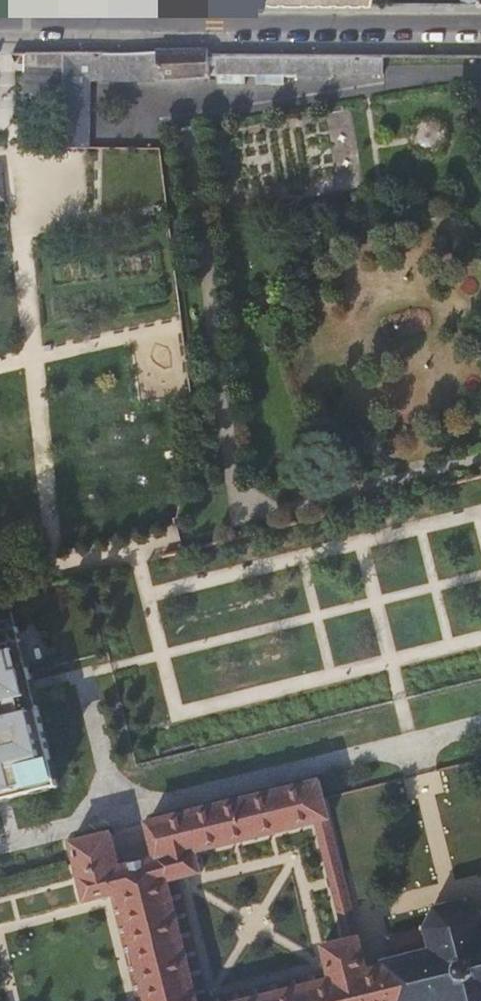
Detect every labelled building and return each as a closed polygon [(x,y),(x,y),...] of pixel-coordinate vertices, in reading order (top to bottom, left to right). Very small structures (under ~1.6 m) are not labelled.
[(27,52),(24,93),(62,93),(63,146),(93,145),(162,143),(162,82),(210,78),(209,54),(208,50),(92,51),(27,52)] [(324,55),(328,79),(371,71),(368,55),(343,55),(324,55)] [(56,786),(33,691),(17,627),(14,628),(10,611),(0,613),(0,800),(12,797),(56,786)] [(375,938),(371,924),(355,928),(349,904),(327,819),(335,817),(329,797),(324,779),(146,823),(152,845),(115,854),(110,832),(70,842),(85,901),(120,893),(146,1000),(196,1000),(167,881),(200,873),(195,853),(312,823),(340,928),(320,933),(322,948),(330,980),(248,1000),(391,1000),(375,938)] [(480,913),(466,902),(467,898),(465,897),(463,902),(438,908),(435,904),(433,906),(437,910),(428,927),(424,926),(375,938),(391,1000),(480,1000),(480,913)]
